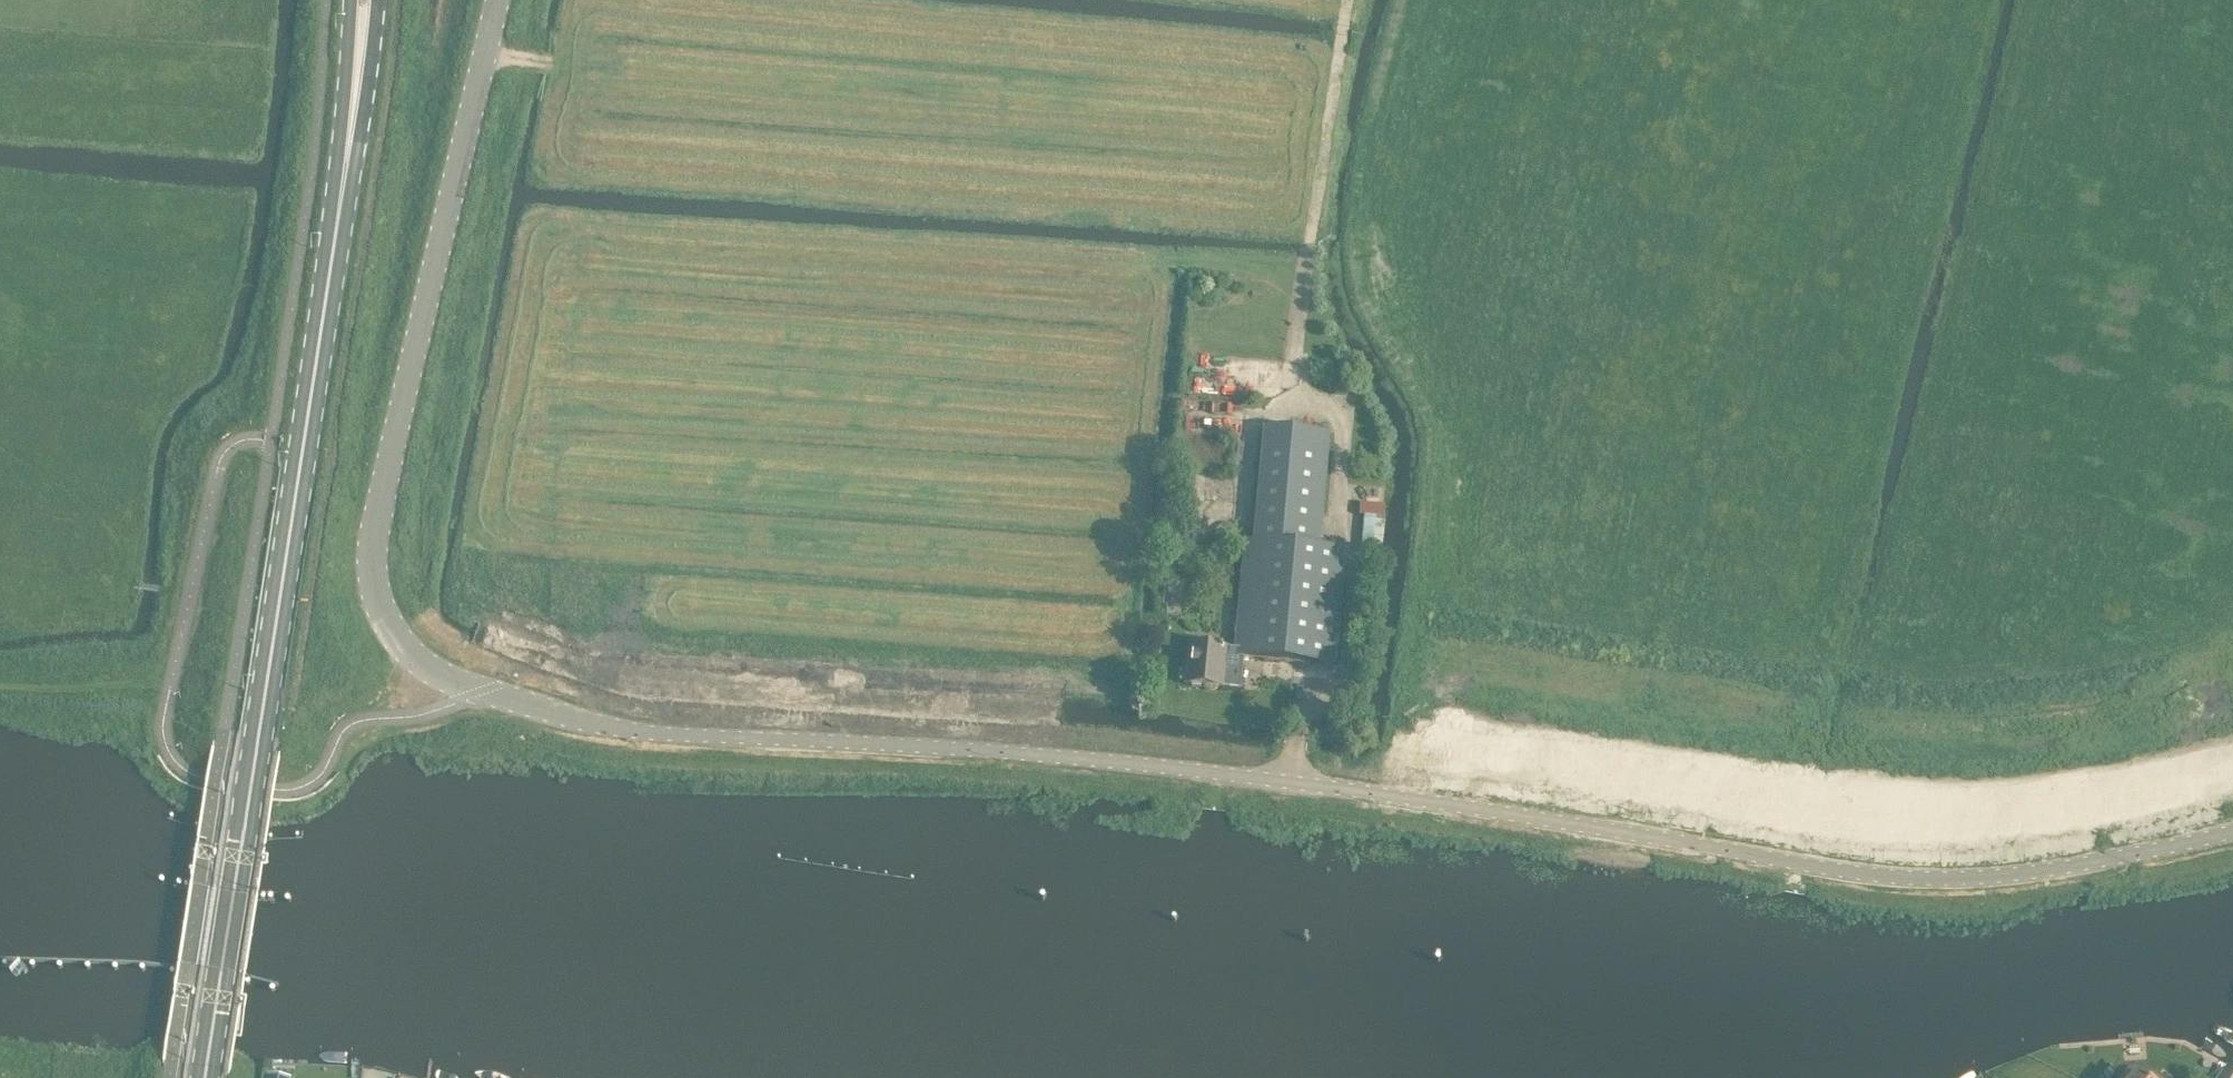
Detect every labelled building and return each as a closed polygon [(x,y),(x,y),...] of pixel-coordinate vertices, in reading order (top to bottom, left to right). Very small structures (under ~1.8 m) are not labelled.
[(1252,539),(1244,537),(1234,646),(1189,642),(1185,683),(1241,688),(1244,655),(1335,664),(1346,547),(1319,545),(1330,431),(1263,425),(1252,539)] [(1358,514),(1365,514),(1363,540),(1381,541),(1385,503),(1359,501),(1358,514)] [(2218,1077),(2232,1077),(2232,1072),(2226,1067),(2218,1077)] [(2130,1069),(2123,1077),(2142,1077),(2130,1069)]
